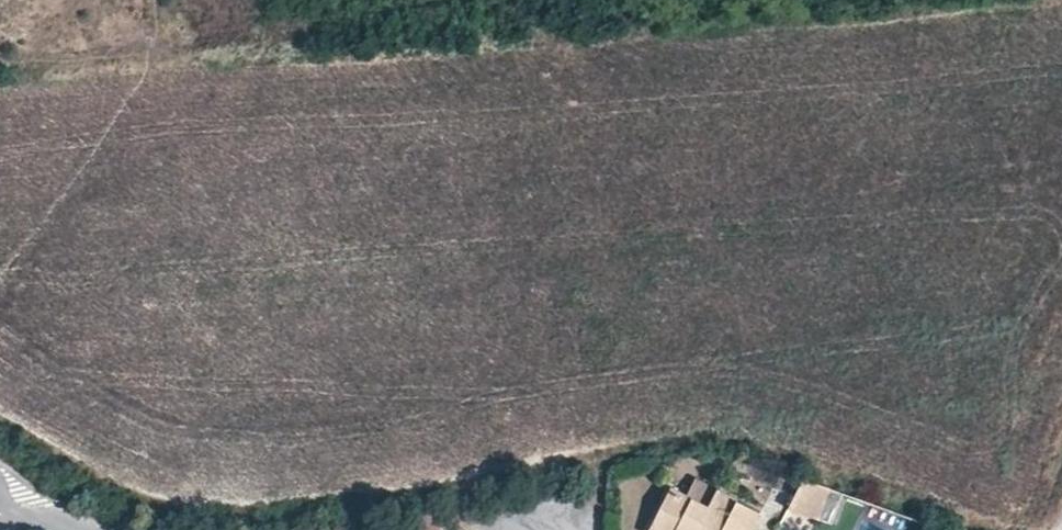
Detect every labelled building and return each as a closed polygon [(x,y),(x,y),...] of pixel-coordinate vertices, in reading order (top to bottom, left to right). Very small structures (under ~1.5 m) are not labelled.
[(817,519),(830,488),(802,479),(786,509),(817,519)] [(707,506),(670,488),(649,529),(751,529),(759,513),(716,490),(707,506)] [(914,518),(909,529),(924,529),(928,522),(914,518)]
